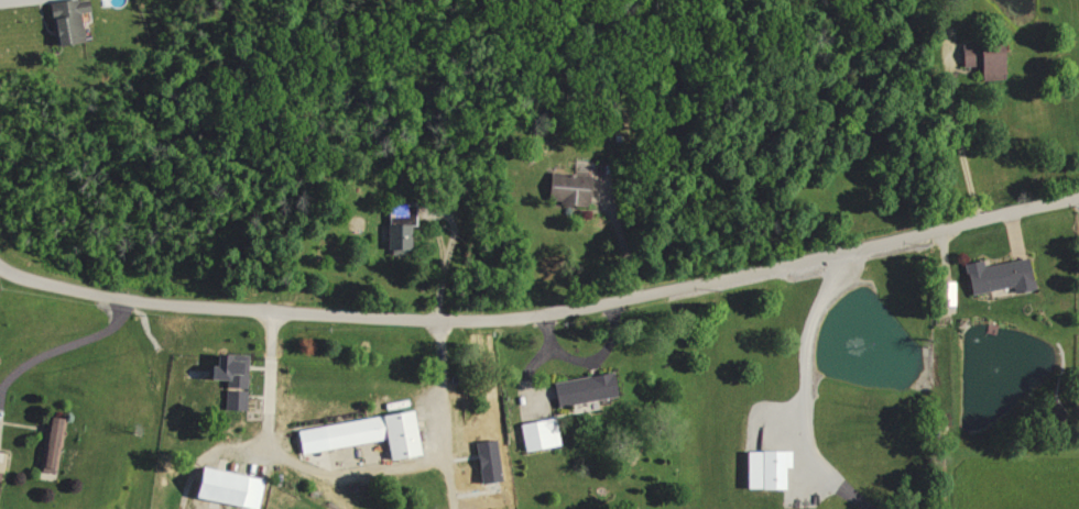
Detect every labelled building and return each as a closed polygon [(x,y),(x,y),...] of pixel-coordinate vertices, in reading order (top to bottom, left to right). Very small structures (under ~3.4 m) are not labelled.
[(82,42),(78,14),(88,13),(86,0),(74,0),(46,3),(51,46),(82,42)] [(979,82),(999,82),(998,42),(959,44),(959,68),(978,67),(979,82)] [(545,205),(586,206),(587,176),(546,174),(545,205)] [(410,252),(409,206),(391,206),(392,226),(383,226),(384,252),(410,252)] [(982,267),(981,261),(962,264),(968,295),(1011,288),(1012,294),(1032,290),(1026,259),(982,267)] [(953,283),(934,282),(934,314),(952,314),(953,283)] [(223,411),(244,411),(245,356),(208,356),(207,375),(200,375),(200,382),(223,383),(223,411)] [(553,408),(615,399),(611,374),(550,383),(553,408)] [(416,457),(409,413),(293,429),(297,454),(383,442),(385,461),(416,457)] [(65,421),(45,418),(38,468),(57,471),(65,421)] [(522,453),(559,446),(553,418),(516,425),(522,453)] [(471,444),(477,485),(502,481),(495,440),(471,444)] [(742,452),(743,491),(782,491),(782,469),(789,469),(789,451),(742,452)] [(238,508),(254,508),(259,480),(191,468),(186,500),(238,508)]
